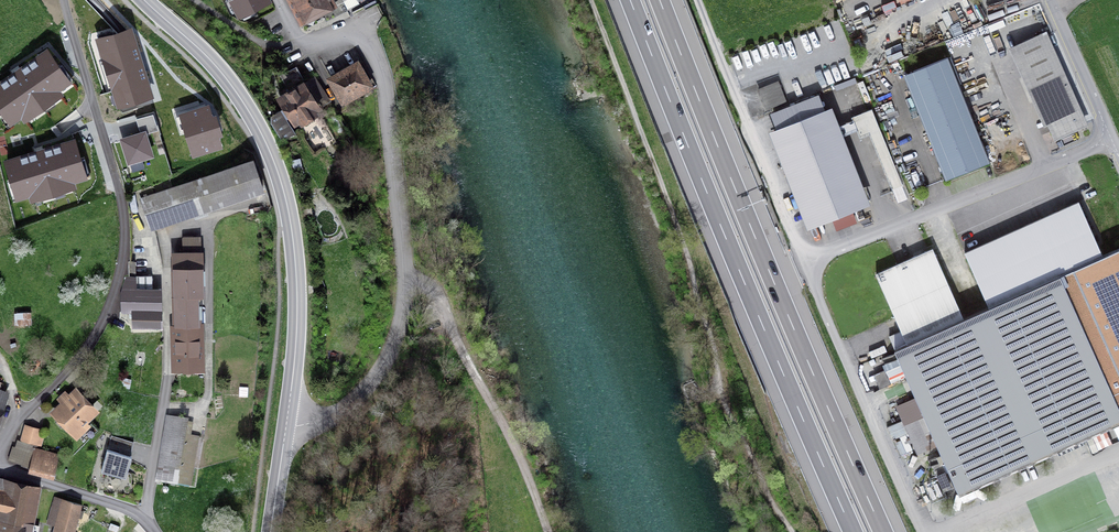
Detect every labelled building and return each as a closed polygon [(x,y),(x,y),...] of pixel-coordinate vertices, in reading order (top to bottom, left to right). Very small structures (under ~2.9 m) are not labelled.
[(240,20),(273,5),(270,0),(230,0),(240,20)] [(300,22),(331,7),(328,0),(289,0),(300,22)] [(133,28),(96,40),(117,112),(155,100),(133,28)] [(1045,33),(1008,50),(1044,128),(1048,126),(1055,142),(1087,127),(1045,33)] [(45,49),(0,83),(0,113),(10,128),(71,84),(45,49)] [(947,60),(905,77),(947,183),(989,166),(947,60)] [(327,80),(343,106),(372,87),(357,62),(327,80)] [(303,81),(296,68),(283,75),(290,88),(303,81)] [(277,98),(293,127),(320,112),(303,83),(277,98)] [(777,83),(756,91),(766,115),(787,107),(777,83)] [(208,105),(178,115),(193,160),(223,150),(208,105)] [(770,133),(807,230),(868,206),(831,110),(770,133)] [(905,199),(876,110),(853,117),(855,124),(841,128),(844,137),(858,133),(861,140),(875,135),(897,202),(905,199)] [(279,113),(269,119),(270,126),(282,143),(294,136),(279,113)] [(144,132),(119,140),(128,167),(153,159),(144,132)] [(75,139),(3,160),(15,201),(87,180),(75,139)] [(249,164),(137,201),(148,233),(260,196),(249,164)] [(1077,203),(963,254),(988,309),(1057,279),(1102,259),(1077,203)] [(839,230),(858,223),(857,218),(837,225),(839,230)] [(168,299),(199,299),(198,238),(181,239),(181,251),(167,252),(168,299)] [(931,249),(875,274),(907,346),(963,321),(931,249)] [(126,277),(122,289),(138,289),(138,277),(126,277)] [(892,352),(898,365),(905,379),(956,493),(1118,421),(1118,417),(1057,279),(988,309),(963,321),(907,346),(892,352)] [(162,311),(162,289),(138,289),(122,289),(122,311),(132,311),(162,311)] [(200,327),(199,299),(168,299),(169,327),(200,327)] [(132,311),(132,329),(162,329),(162,311),(132,311)] [(32,326),(30,312),(14,313),(15,328),(32,326)] [(200,327),(169,327),(170,373),(200,372),(200,327)] [(898,365),(885,371),(891,385),(905,379),(898,365)] [(100,412),(73,386),(46,413),(74,439),(100,412)] [(9,393),(0,390),(0,417),(9,393)] [(192,424),(166,419),(156,483),(190,489),(199,439),(190,437),(192,424)] [(40,429),(24,425),(20,442),(40,447),(43,436),(38,435),(40,429)] [(54,477),(59,456),(17,442),(8,461),(54,477)] [(107,451),(101,472),(126,479),(132,458),(107,451)] [(41,487),(2,478),(0,490),(0,531),(31,531),(41,487)] [(53,499),(45,525),(53,528),(52,531),(73,531),(81,508),(53,499)]
